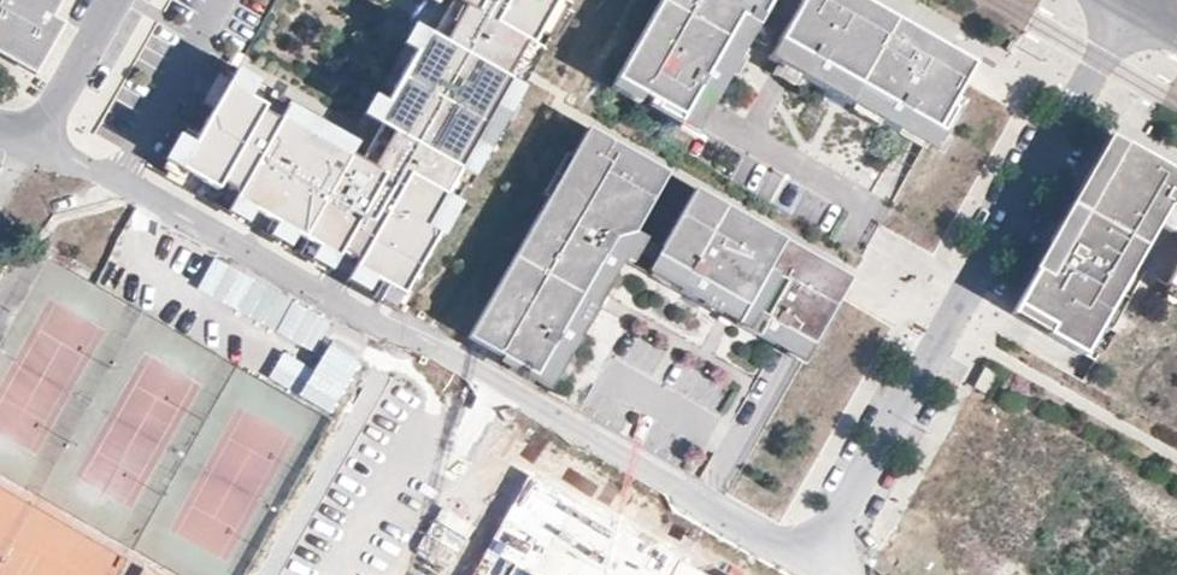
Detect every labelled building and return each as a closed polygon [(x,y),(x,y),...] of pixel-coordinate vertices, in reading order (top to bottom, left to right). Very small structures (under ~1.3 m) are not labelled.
[(22,66),(50,17),(59,0),(0,0),(0,54),(22,66)] [(535,37),(556,0),(438,0),(435,4),(475,27),(486,9),(530,34),(535,37)] [(570,0),(556,0),(535,37),(545,43),(570,0)] [(614,80),(698,128),(746,44),(755,27),(771,0),(660,0),(614,80)] [(973,64),(862,0),(801,0),(769,58),(782,65),(798,75),(826,91),(846,102),(849,103),(877,120),(926,147),(973,64)] [(475,27),(435,4),(425,23),(429,25),(509,71),(530,34),(486,9),(475,27)] [(374,112),(378,114),(429,25),(425,23),(413,16),(363,105),(374,112)] [(35,74),(63,24),(50,17),(22,66),(35,74)] [(268,97),(231,76),(183,161),(220,182),(224,174),(242,184),(237,192),(340,250),(344,243),(362,254),(358,261),(405,288),(441,225),(431,219),(514,74),(509,71),(429,25),(378,114),(374,112),(363,131),(354,146),(286,108),(282,114),(264,104),(268,97)] [(759,52),(768,35),(755,27),(746,44),(759,52)] [(158,167),(174,176),(240,60),(224,51),(158,167)] [(240,60),(231,76),(268,97),(276,81),(240,60)] [(798,75),(782,65),(776,76),(792,85),(798,75)] [(525,80),(514,74),(431,219),(441,225),(525,80)] [(698,128),(614,80),(610,88),(694,136),(698,128)] [(846,102),(826,91),(823,97),(843,108),(846,102)] [(295,92),(286,108),(354,146),(363,131),(295,92)] [(877,120),(849,103),(846,109),(874,125),(877,120)] [(619,255),(668,173),(587,127),(571,154),(583,160),(558,203),(547,197),(468,337),(502,357),(552,384),(624,258),(619,255)] [(1109,141),(1176,179),(1176,173),(1111,136),(1109,141)] [(1174,205),(1176,199),(1176,179),(1109,141),(1017,302),(1052,322),(1047,331),(1083,351),(1119,289),(1110,284),(1136,239),(1148,218),(1170,230),(1176,217),(1176,207),(1174,205)] [(583,160),(571,154),(547,197),(558,203),(583,160)] [(211,198),(220,182),(183,161),(174,176),(211,198)] [(619,255),(624,258),(646,271),(695,188),(668,173),(619,255)] [(695,188),(646,271),(804,360),(852,277),(695,188)] [(340,250),(237,192),(228,208),(331,266),(340,250)] [(1136,239),(1110,284),(1119,289),(1144,244),(1136,239)] [(405,288),(358,261),(349,276),(397,304),(405,288)] [(1176,290),(1176,277),(1172,274),(1166,284),(1176,290)] [(1012,311),(1047,331),(1052,322),(1017,302),(1012,311)] [(552,384),(502,357),(498,364),(548,392),(552,384)] [(985,393),(996,374),(984,367),(973,387),(985,393)] [(531,478),(475,574),(704,574),(531,478)]
